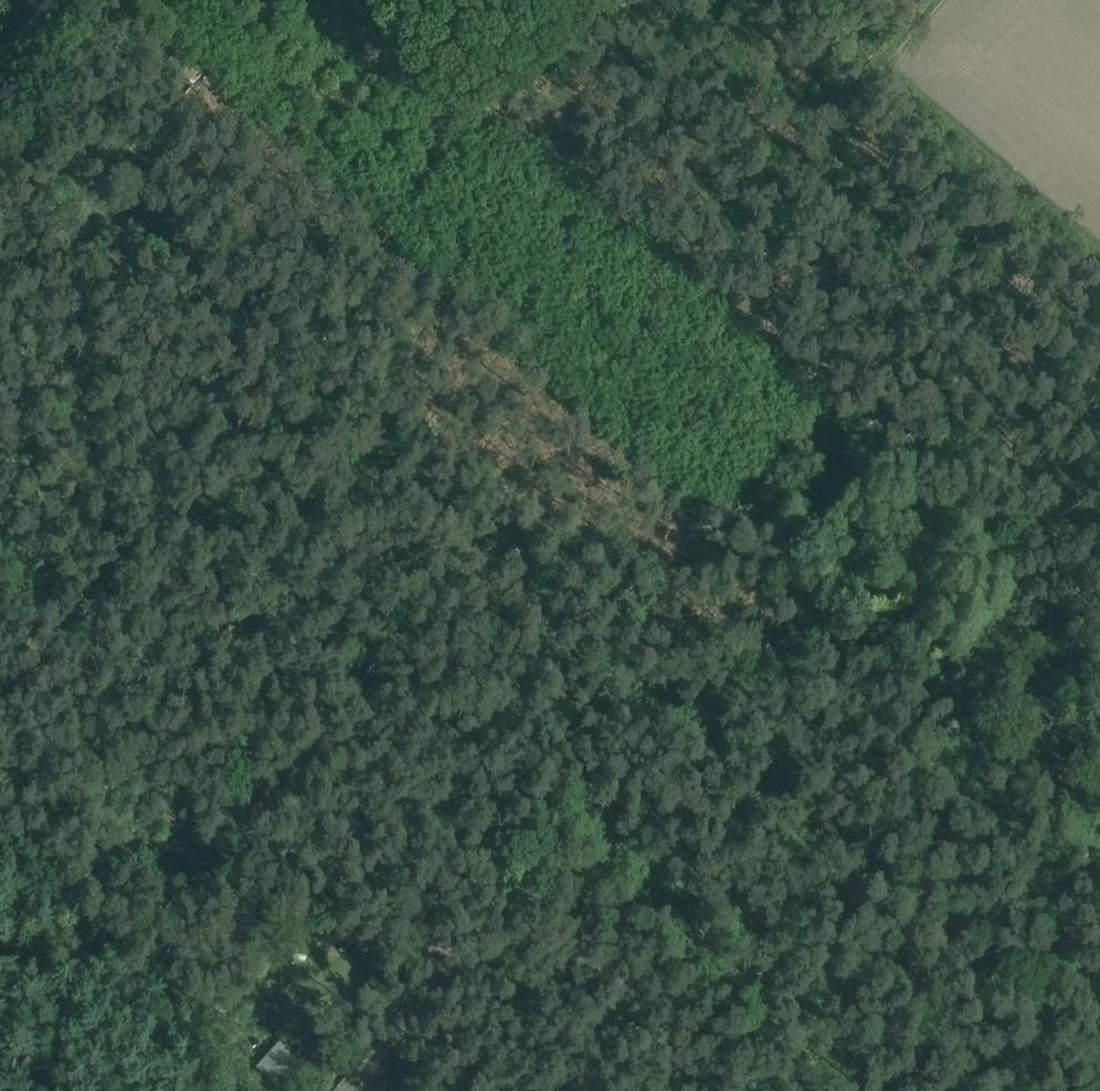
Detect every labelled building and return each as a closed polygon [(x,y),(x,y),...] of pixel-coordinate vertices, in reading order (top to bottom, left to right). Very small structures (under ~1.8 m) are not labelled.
[(283,1037),(261,1062),(254,1070),(277,1090),(289,1090),(313,1063),(283,1037)] [(346,1079),(332,1090),(357,1090),(346,1079)]
